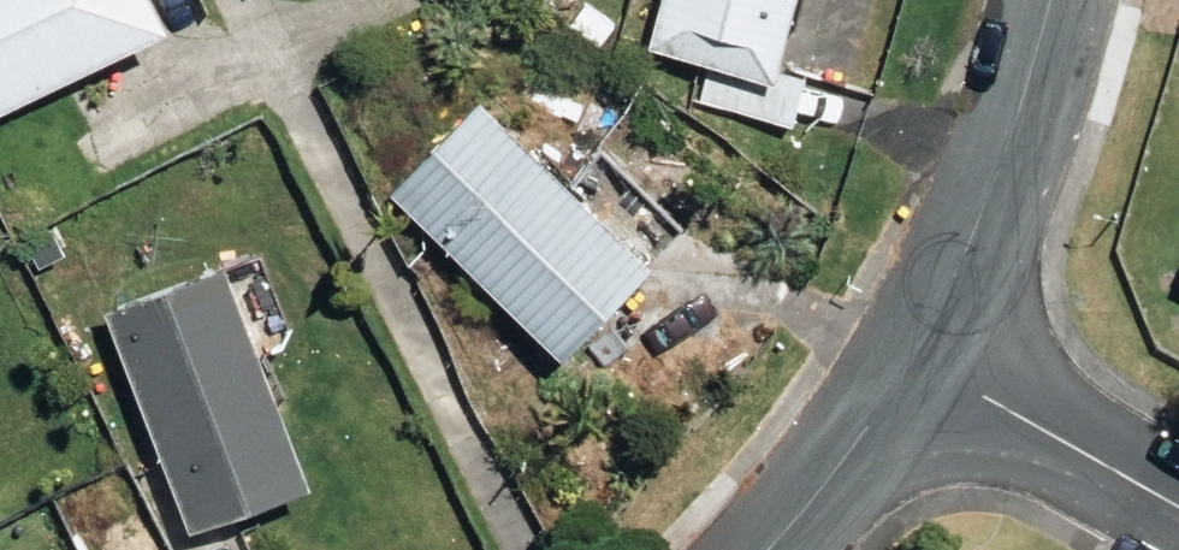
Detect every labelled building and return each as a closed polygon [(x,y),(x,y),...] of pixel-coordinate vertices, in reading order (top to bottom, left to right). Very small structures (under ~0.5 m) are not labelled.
[(14,106),(174,18),(164,0),(0,0),(0,81),(14,106)] [(808,126),(819,77),(786,69),(802,0),(674,0),(664,47),(732,63),(721,107),(808,126)] [(398,187),(566,350),(662,252),(490,92),(398,187)] [(113,302),(200,524),(315,479),(228,257),(113,302)]
